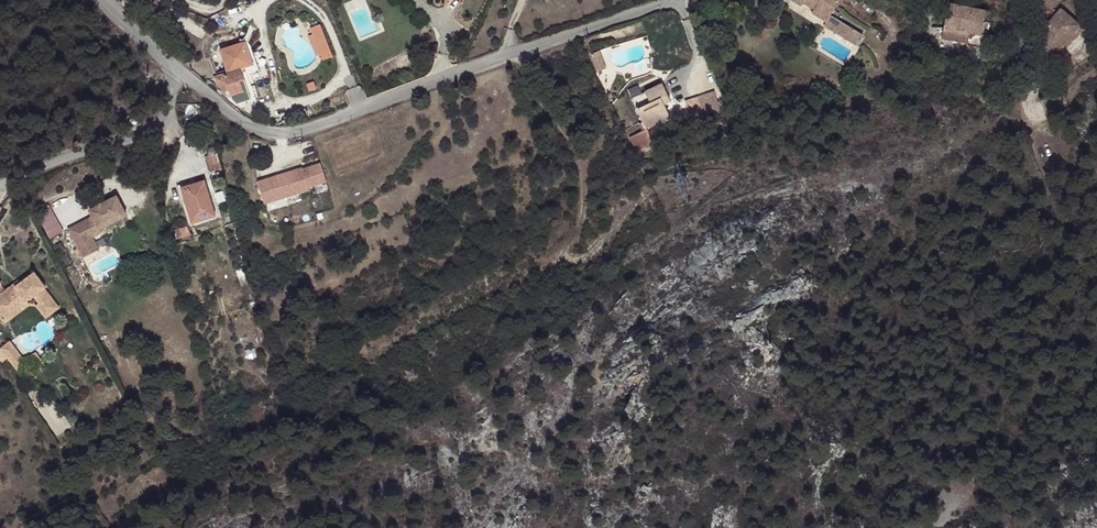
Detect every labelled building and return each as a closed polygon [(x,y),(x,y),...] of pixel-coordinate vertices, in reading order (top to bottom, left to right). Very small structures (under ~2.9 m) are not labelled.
[(816,12),(820,6),(811,0),(808,0),(805,6),(816,12)] [(820,6),(816,12),(814,15),(829,25),(826,29),(858,49),(865,37),(833,17),(844,0),(811,0),(820,6)] [(946,17),(944,27),(982,34),(987,9),(951,2),(949,18),(946,17)] [(1081,24),(1062,6),(1039,33),(1050,43),(1049,45),(1056,52),(1081,24)] [(324,23),(309,28),(322,62),(337,56),(324,23)] [(982,34),(944,27),(942,37),(968,42),(967,44),(984,47),(986,35),(982,34)] [(220,77),(223,85),(232,92),(235,91),(237,97),(239,101),(244,105),(258,100),(248,69),(261,65),(252,41),(226,49),(233,73),(220,77)] [(601,53),(608,72),(618,68),(610,49),(601,53)] [(638,108),(647,126),(669,116),(663,104),(670,100),(663,84),(648,91),(653,101),(638,108)] [(700,94),(703,114),(723,111),(720,91),(700,94)] [(647,126),(635,132),(642,147),(654,141),(647,126)] [(220,168),(215,151),(206,154),(210,170),(220,168)] [(326,161),(260,179),(267,203),(332,185),(326,161)] [(208,183),(184,192),(196,227),(221,219),(208,183)] [(95,219),(101,232),(129,218),(119,199),(91,212),(95,219)] [(86,224),(95,240),(103,235),(101,232),(95,219),(86,224)] [(86,224),(71,232),(85,259),(93,255),(87,244),(95,240),(86,224)] [(195,235),(191,227),(177,232),(178,235),(171,237),(177,259),(186,257),(180,239),(195,235)] [(87,244),(93,255),(101,251),(95,240),(87,244)] [(7,326),(32,307),(29,304),(36,298),(41,306),(39,308),(48,320),(61,310),(46,290),(48,289),(37,275),(18,289),(16,287),(8,293),(3,286),(4,286),(0,281),(0,316),(7,326)] [(4,351),(18,370),(27,363),(13,344),(4,351)]
